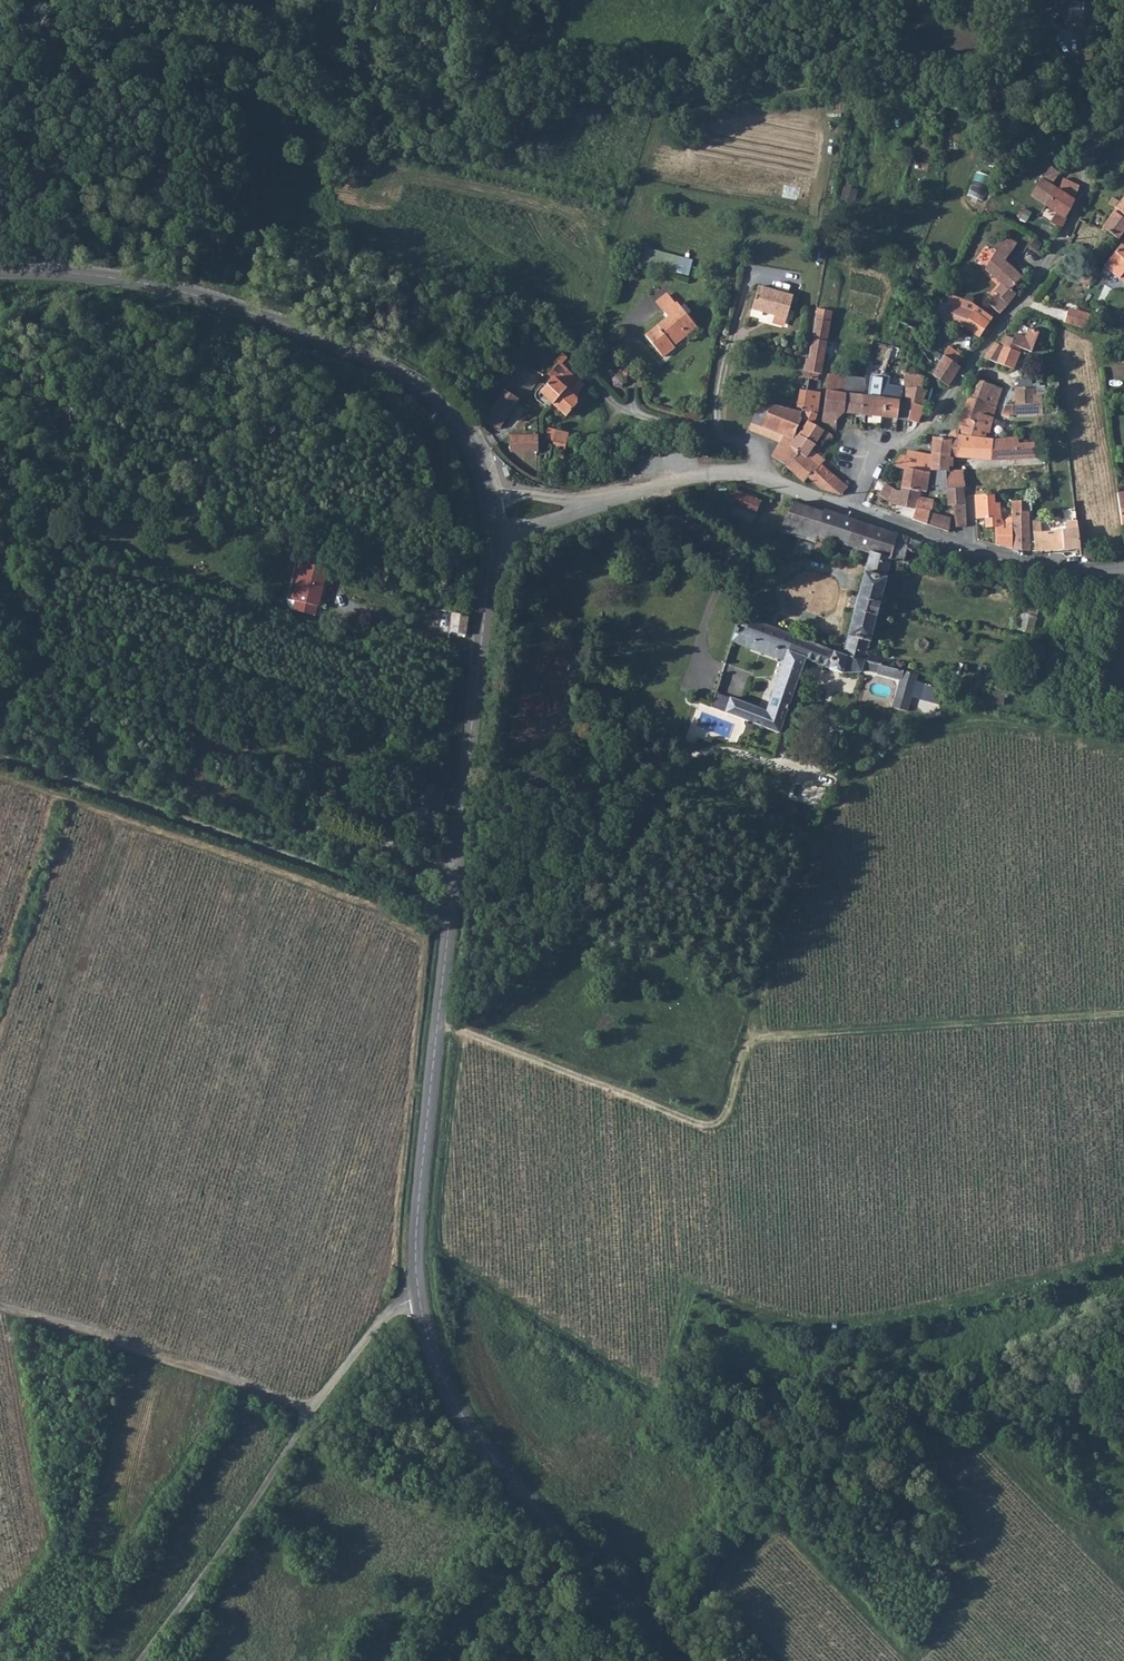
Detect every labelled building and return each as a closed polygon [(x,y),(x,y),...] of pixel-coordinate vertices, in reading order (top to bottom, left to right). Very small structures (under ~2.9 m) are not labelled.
[(918,143),(916,154),(931,156),(932,146),(918,143)] [(970,196),(986,199),(992,175),(977,171),(970,196)] [(1042,179),(1031,194),(1047,204),(1058,189),(1042,179)] [(1122,201),(1103,229),(1118,238),(1123,229),(1123,203),(1122,201)] [(1058,212),(1051,222),(1061,229),(1067,218),(1065,217),(1058,212)] [(1006,237),(987,269),(1003,283),(997,293),(998,294),(991,304),(1000,312),(1016,292),(1012,289),(1022,276),(1007,261),(1015,248),(1009,244),(1012,240),(1006,237)] [(1105,266),(1123,281),(1123,246),(1121,243),(1106,264),(1105,266)] [(986,266),(996,250),(987,244),(977,260),(986,266)] [(638,267),(692,272),(694,254),(640,249),(638,267)] [(759,285),(752,308),(774,314),(771,325),(784,328),(793,295),(759,285)] [(966,301),(951,294),(947,303),(954,306),(948,321),(964,327),(964,326),(979,336),(992,316),(991,314),(975,304),(966,301)] [(659,355),(672,346),(669,341),(682,331),(680,329),(690,322),(676,303),(662,313),(665,318),(642,334),(659,355)] [(1068,316),(1066,327),(1072,330),(1088,332),(1090,320),(1068,316)] [(898,321),(893,336),(909,344),(915,328),(898,321)] [(807,358),(803,378),(808,379),(817,380),(818,375),(816,374),(818,363),(823,364),(825,349),(821,347),(826,331),(830,332),(830,323),(823,323),(822,329),(814,328),(809,359),(807,358)] [(995,343),(984,356),(1012,369),(1020,349),(1031,354),(1039,335),(1028,331),(1025,338),(1015,334),(1012,340),(1004,337),(1001,345),(995,343)] [(949,346),(944,355),(956,364),(962,356),(949,346)] [(560,363),(550,375),(554,379),(556,378),(558,380),(568,370),(574,364),(563,354),(557,361),(560,363)] [(903,391),(901,402),(912,405),(921,407),(925,390),(921,389),(924,377),(918,375),(919,365),(914,364),(915,356),(909,355),(903,391)] [(944,355),(938,366),(954,377),(960,367),(956,364),(944,355)] [(938,366),(932,375),(948,386),(954,377),(938,366)] [(568,370),(558,380),(567,388),(576,397),(584,384),(568,370)] [(845,391),(846,377),(830,375),(828,390),(845,391)] [(554,379),(542,392),(552,402),(567,388),(558,380),(556,378),(554,379)] [(845,394),(843,413),(852,414),(851,424),(860,425),(862,413),(864,401),(863,396),(866,379),(847,378),(845,394)] [(969,397),(969,399),(982,403),(995,407),(1002,387),(976,379),(969,397)] [(883,380),(880,398),(886,399),(883,415),(898,417),(900,402),(901,402),(903,391),(890,389),(891,382),(883,380)] [(567,388),(552,402),(566,416),(577,404),(576,397),(567,388)] [(1033,388),(1014,388),(1015,406),(1004,406),(1001,413),(1008,414),(1042,413),(1041,395),(1034,395),(1033,388)] [(504,390),(485,420),(501,428),(520,399),(504,390)] [(806,390),(801,412),(801,418),(806,421),(812,425),(817,415),(820,393),(806,390)] [(845,394),(827,392),(825,407),(824,413),(823,422),(827,427),(835,429),(838,412),(843,413),(845,394)] [(864,401),(862,413),(872,414),(872,397),(863,396),(864,401)] [(880,398),(872,397),(872,414),(883,415),(886,399),(880,398)] [(949,440),(935,437),(933,455),(951,457),(958,457),(958,441),(959,435),(963,436),(980,438),(981,432),(988,433),(992,419),(978,415),(982,403),(969,399),(962,418),(958,431),(956,431),(950,436),(949,440)] [(900,402),(898,417),(910,418),(912,405),(901,402),(900,402)] [(756,403),(752,422),(762,426),(767,405),(756,403)] [(982,403),(978,415),(992,419),(995,407),(982,403)] [(767,405),(762,426),(784,435),(774,453),(784,458),(790,446),(788,446),(794,432),(801,418),(801,412),(767,405)] [(912,405),(910,418),(917,423),(924,409),(921,407),(912,405)] [(806,421),(798,434),(816,444),(821,435),(824,430),(812,425),(806,421)] [(549,427),(546,438),(554,441),(557,430),(549,427)] [(794,432),(788,446),(790,446),(798,450),(808,457),(813,450),(816,444),(798,434),(794,432)] [(538,435),(510,437),(511,453),(538,451),(538,435)] [(958,441),(958,457),(989,460),(992,440),(980,438),(963,436),(959,435),(958,441)] [(992,440),(989,460),(1023,458),(1023,444),(1019,444),(1018,439),(1013,439),(992,440)] [(1034,443),(1023,444),(1023,458),(1035,458),(1034,443)] [(790,446),(784,458),(784,459),(785,461),(789,463),(798,450),(790,446)] [(789,463),(787,466),(804,482),(810,477),(821,465),(808,457),(798,450),(789,463)] [(813,450),(808,457),(821,465),(825,460),(813,450)] [(894,466),(905,468),(925,472),(932,473),(932,462),(923,461),(924,455),(909,452),(908,457),(902,456),(894,466)] [(932,462),(932,473),(947,476),(948,471),(949,471),(951,457),(933,455),(932,462)] [(821,465),(810,477),(821,488),(833,477),(821,465)] [(905,468),(902,487),(921,491),(926,491),(927,478),(924,477),(925,472),(905,468)] [(947,476),(947,487),(963,487),(962,471),(949,471),(948,471),(947,476)] [(947,476),(932,473),(931,488),(935,489),(935,495),(947,495),(947,487),(947,476)] [(833,477),(821,488),(841,495),(847,488),(833,477)] [(886,484),(879,493),(890,500),(889,504),(896,505),(932,507),(934,501),(919,498),(921,491),(902,487),(900,494),(886,484)] [(963,487),(947,487),(947,495),(948,505),(952,505),(964,505),(963,487)] [(735,491),(726,512),(752,523),(756,516),(762,503),(735,491)] [(974,495),(976,518),(1000,517),(1000,503),(996,503),(995,495),(974,495)] [(794,502),(781,530),(814,541),(818,533),(840,541),(850,544),(870,551),(890,559),(897,535),(826,511),(825,513),(794,502)] [(896,505),(895,512),(910,517),(911,519),(927,524),(931,511),(932,507),(896,505)] [(964,505),(952,505),(959,530),(966,530),(966,527),(964,505)] [(931,511),(927,524),(949,531),(949,519),(931,511)] [(1028,519),(1013,518),(1013,519),(1013,525),(1013,548),(1029,551),(1028,519)] [(1068,528),(1033,532),(1035,551),(1036,552),(1080,548),(1077,521),(1068,521),(1068,528)] [(1013,548),(1013,525),(1004,526),(997,526),(997,545),(1013,548)] [(897,535),(890,559),(903,562),(907,547),(905,545),(907,538),(897,535)] [(870,551),(844,653),(865,661),(890,559),(870,551)] [(309,564),(307,571),(330,577),(331,569),(309,564)] [(307,571),(302,591),(325,599),(330,577),(307,571)] [(390,583),(388,590),(396,592),(397,584),(390,583)] [(407,587),(405,595),(426,601),(427,593),(407,587)] [(13,588),(12,598),(20,599),(21,590),(13,588)] [(302,591),(299,603),(300,603),(322,608),(323,608),(325,599),(302,591)] [(466,594),(455,592),(452,608),(463,611),(466,594)] [(322,608),(300,603),(298,612),(320,617),(322,608)] [(1022,629),(1032,632),(1040,609),(1029,605),(1022,629)] [(454,611),(451,630),(466,634),(469,616),(454,611)] [(756,622),(744,619),(741,628),(736,627),(731,641),(785,660),(788,650),(750,636),(756,622)] [(756,622),(750,636),(788,650),(793,635),(756,622)] [(793,635),(788,650),(807,657),(807,659),(831,667),(836,650),(793,635)] [(785,660),(782,670),(800,676),(801,674),(807,659),(807,657),(788,650),(785,660)] [(836,650),(831,667),(832,668),(840,672),(862,672),(863,668),(879,673),(881,665),(865,661),(844,653),(836,650)] [(713,702),(709,712),(714,715),(716,710),(781,734),(800,676),(782,670),(768,711),(732,699),(728,707),(713,702)] [(919,699),(941,704),(944,689),(922,684),(919,699)]
